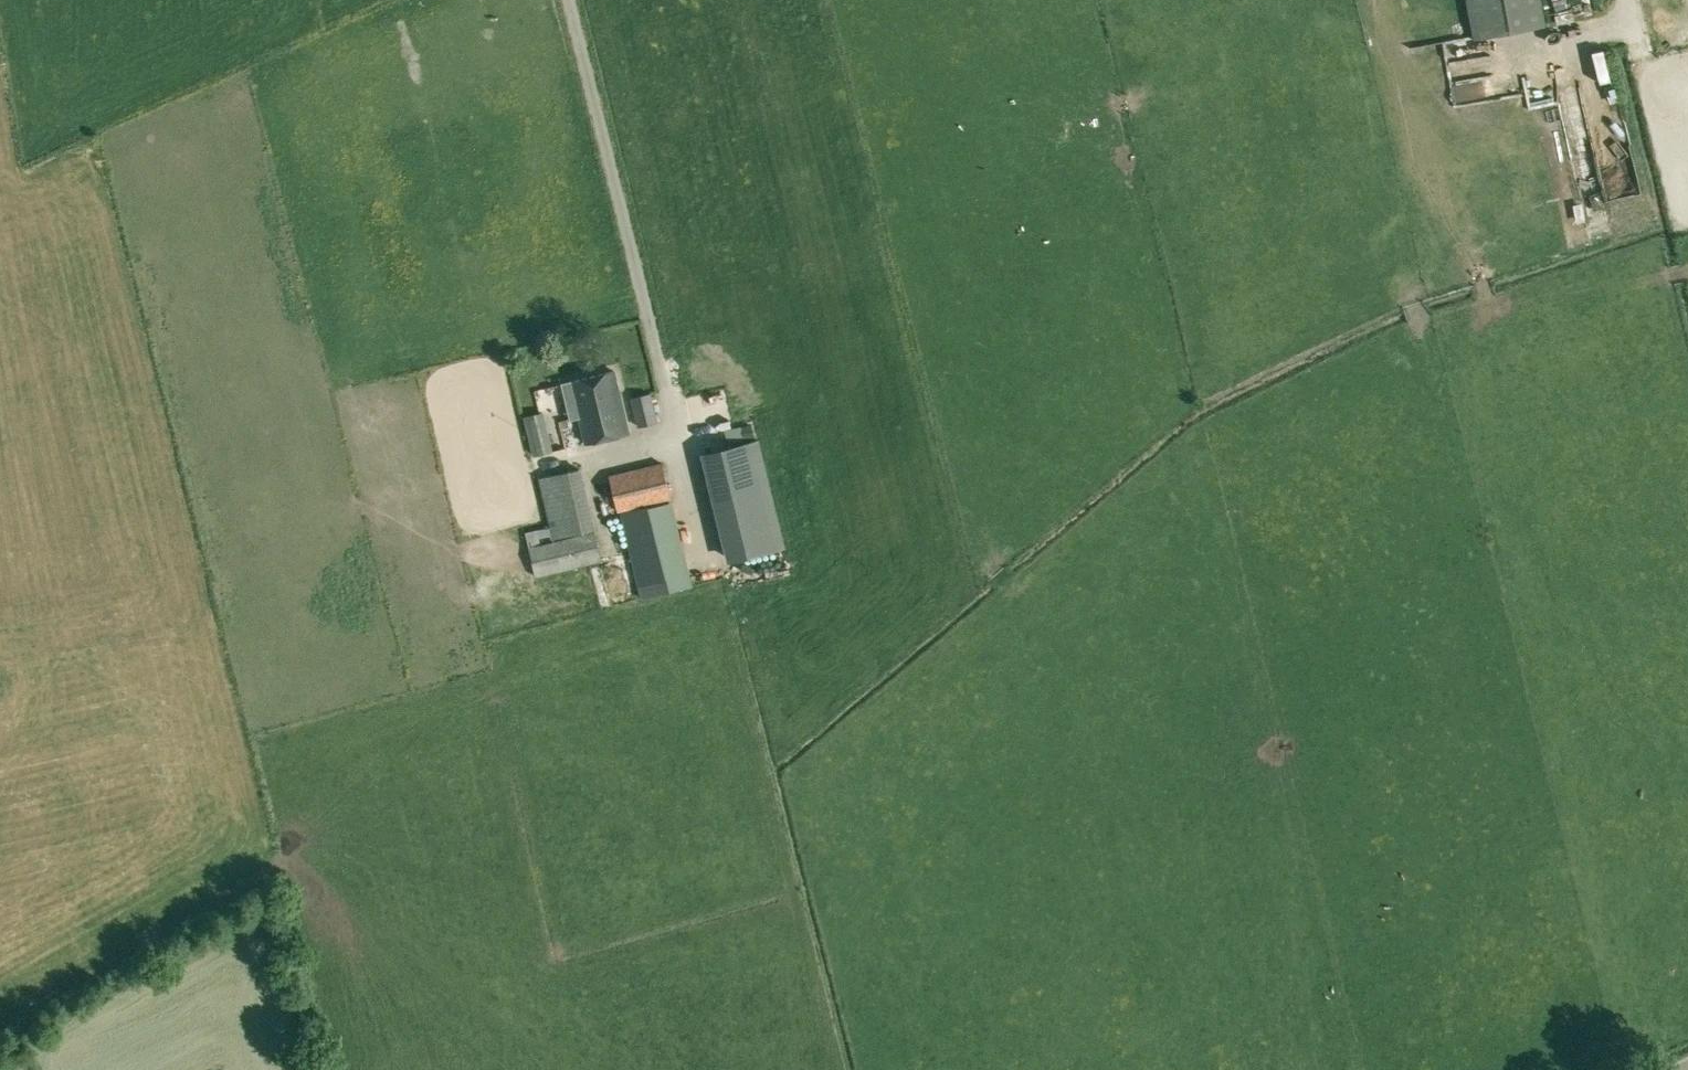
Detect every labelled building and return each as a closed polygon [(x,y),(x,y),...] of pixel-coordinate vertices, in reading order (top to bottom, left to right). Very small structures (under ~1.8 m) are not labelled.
[(1473,38),(1545,25),(1540,0),(1466,0),(1473,38)] [(1481,68),(1479,52),(1448,55),(1450,72),(1481,68)] [(1450,91),(1494,89),(1493,70),(1479,71),(1479,73),(1449,75),(1450,91)] [(615,373),(562,385),(570,421),(579,419),(585,445),(629,434),(615,373)] [(658,423),(651,394),(631,399),(638,428),(658,423)] [(536,456),(549,453),(540,415),(527,419),(536,456)] [(741,426),(745,443),(755,441),(751,424),(741,426)] [(732,560),(784,548),(757,440),(755,441),(745,443),(705,453),(732,560)] [(620,512),(669,500),(672,500),(662,463),(608,476),(617,513),(620,512)] [(552,526),(555,540),(594,530),(580,470),(541,479),(552,526)] [(692,587),(669,500),(620,512),(641,601),(692,587)] [(685,518),(691,543),(701,540),(695,515),(685,518)] [(525,533),(528,548),(556,541),(555,540),(552,526),(525,533)] [(556,541),(528,548),(536,578),(600,561),(593,532),(556,541)]
